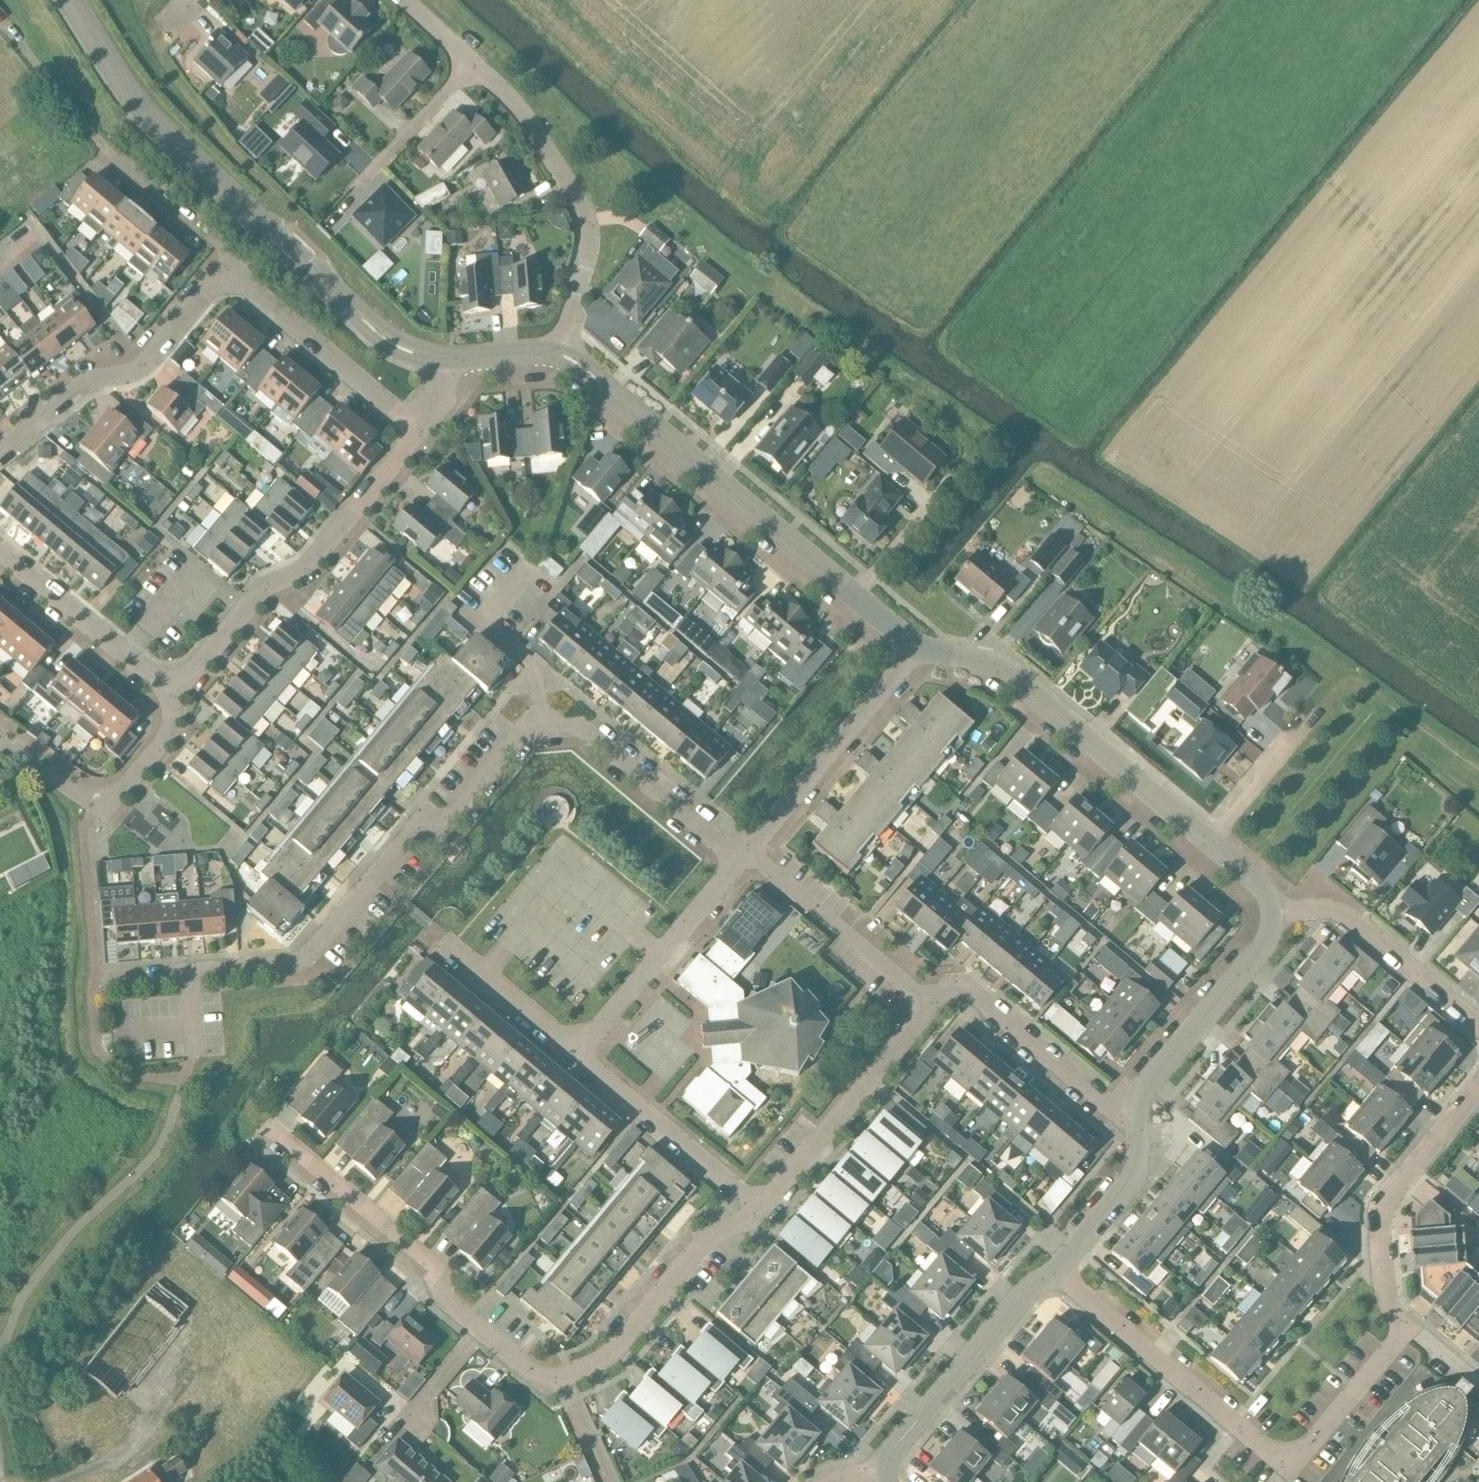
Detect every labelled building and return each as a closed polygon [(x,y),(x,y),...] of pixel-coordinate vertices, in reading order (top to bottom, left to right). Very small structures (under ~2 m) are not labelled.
[(304,22),(314,32),(320,25),(331,35),(328,40),(328,46),(330,51),(334,55),(340,57),(346,56),(351,53),(371,31),(363,23),(347,9),(340,2),(338,0),(324,0),(323,2),(304,22)] [(221,88),(235,73),(248,58),(219,31),(210,40),(214,44),(209,50),(207,48),(194,62),(221,88)] [(260,39),(257,43),(257,49),(261,53),(267,52),(271,48),(270,42),(266,38),(260,39)] [(353,89),(359,95),(374,108),(382,100),(395,112),(429,74),(409,55),(375,91),(362,80),(353,89)] [(279,75),(270,85),(279,94),(289,84),(279,75)] [(213,88),(205,96),(212,103),(220,95),(213,88)] [(313,91),(309,95),(316,101),(322,95),(318,91),(313,91)] [(340,95),(331,104),(340,113),(349,104),(340,95)] [(281,148),(316,181),(339,156),(317,136),(329,123),(307,102),(294,116),(303,124),(281,148)] [(418,150),(433,164),(439,169),(473,133),(485,145),(494,135),(474,116),(465,125),(453,113),(418,150)] [(255,127),(239,144),(256,161),(273,144),(255,127)] [(420,157),(413,165),(421,171),(428,164),(420,157)] [(511,160),(493,170),(482,176),(501,209),(530,193),(511,160)] [(59,199),(69,208),(72,204),(87,217),(110,190),(94,177),(90,182),(80,173),(59,199)] [(467,174),(456,181),(462,190),(472,184),(467,174)] [(415,201),(425,212),(450,198),(443,185),(415,201)] [(371,200),(353,217),(375,240),(384,231),(393,240),(415,218),(405,208),(384,187),(371,200)] [(126,203),(110,190),(87,217),(83,222),(88,226),(92,221),(103,230),(126,203)] [(40,217),(50,209),(41,199),(32,207),(40,217)] [(103,230),(114,239),(110,244),(114,247),(118,243),(119,243),(142,216),(126,203),(103,230)] [(564,215),(547,219),(551,226),(561,232),(569,231),(564,215)] [(142,216),(119,243),(135,257),(157,230),(142,216)] [(498,226),(500,242),(516,240),(514,224),(498,226)] [(650,225),(639,238),(658,255),(670,242),(650,225)] [(173,243),(157,230),(135,257),(151,270),(173,243)] [(462,231),(446,233),(447,246),(464,244),(462,231)] [(426,233),(425,257),(442,257),(443,234),(426,233)] [(60,250),(66,258),(73,267),(81,257),(72,249),(65,243),(60,250)] [(161,279),(158,282),(163,287),(189,256),(173,243),(151,270),(161,279)] [(42,248),(31,256),(41,268),(52,260),(42,248)] [(489,294),(501,293),(499,269),(498,255),(475,257),(477,271),(460,273),(464,313),(490,311),(489,294)] [(46,277),(30,257),(20,265),(35,285),(46,277)] [(90,264),(81,257),(73,267),(80,275),(90,264)] [(638,323),(651,308),(670,285),(638,258),(616,284),(616,287),(612,292),(612,299),(618,304),(618,307),(638,323)] [(724,280),(704,262),(692,275),(713,293),(724,280)] [(499,269),(501,293),(514,292),(515,309),(542,307),(538,266),(499,269)] [(28,290),(13,270),(4,277),(19,297),(28,290)] [(19,297),(4,277),(0,280),(0,291),(10,304),(19,297)] [(92,291),(99,300),(107,290),(99,283),(92,291)] [(107,290),(99,300),(106,309),(115,297),(107,290)] [(71,296),(54,309),(79,340),(95,328),(71,296)] [(111,317),(121,329),(127,337),(137,324),(118,308),(111,317)] [(63,353),(79,340),(54,309),(57,313),(41,325),(63,353)] [(208,348),(220,359),(246,328),(228,312),(198,348),(203,353),(208,348)] [(669,314),(662,323),(649,338),(658,346),(653,352),(680,375),(706,345),(669,314)] [(35,317),(19,330),(22,334),(46,366),(63,353),(41,325),(35,317)] [(246,328),(220,359),(238,373),(235,377),(246,386),(270,356),(260,348),(265,343),(246,328)] [(30,379),(46,366),(22,334),(17,339),(19,342),(8,351),(27,375),(30,379)] [(815,342),(806,334),(790,353),(800,361),(815,342)] [(11,387),(27,375),(8,351),(5,347),(0,340),(0,374),(11,387)] [(177,352),(170,361),(180,369),(187,361),(177,352)] [(814,353),(795,375),(807,386),(813,380),(823,389),(829,383),(834,377),(823,367),(827,363),(814,353)] [(280,365),(270,356),(246,386),(256,394),(259,391),(277,406),(302,375),(284,359),(280,365)] [(770,393),(791,367),(779,357),(758,382),(770,393)] [(717,369),(706,381),(694,397),(727,425),(750,397),(717,369)] [(11,387),(0,374),(0,396),(11,387)] [(185,374),(177,384),(196,400),(204,390),(185,374)] [(302,375),(277,406),(270,414),(285,427),(288,427),(291,424),(302,433),(326,404),(316,395),(321,390),(302,375)] [(147,408),(163,421),(178,434),(193,416),(197,419),(206,408),(196,400),(177,384),(168,394),(163,389),(147,408)] [(219,400),(211,409),(217,414),(225,404),(219,400)] [(336,412),(326,404),(302,433),(306,437),(304,440),(309,445),(315,438),(333,453),(358,422),(340,406),(336,412)] [(95,430),(126,456),(141,438),(144,441),(153,431),(124,406),(116,416),(111,412),(95,430)] [(227,408),(218,419),(246,442),(254,432),(255,431),(227,408)] [(792,410),(771,435),(758,451),(786,474),(820,434),(792,410)] [(535,434),(522,435),(525,459),(564,456),(560,415),(533,417),(535,434)] [(525,459),(522,435),(510,436),(509,419),(482,421),(486,463),(525,459)] [(881,449),(873,443),(863,455),(888,476),(897,464),(922,485),(945,459),(927,444),(930,441),(905,421),(881,449)] [(358,422),(333,453),(350,467),(350,468),(360,477),(382,451),(373,442),(377,437),(358,422)] [(77,462),(106,487),(115,476),(111,473),(126,456),(95,430),(80,448),(85,453),(77,462)] [(850,452),(835,440),(823,454),(832,462),(842,461),(850,452)] [(268,447),(269,459),(281,458),(280,447),(268,447)] [(479,448),(467,449),(474,461),(480,461),(479,448)] [(70,458),(64,452),(59,458),(65,464),(70,458)] [(226,463),(231,457),(225,452),(220,458),(226,463)] [(588,460),(575,476),(572,479),(602,504),(629,473),(608,455),(597,468),(588,460)] [(73,489),(83,478),(88,473),(70,458),(65,464),(72,470),(63,479),(73,489)] [(226,463),(220,458),(215,464),(221,470),(226,463)] [(267,463),(262,469),(269,476),(275,469),(267,463)] [(186,467),(182,473),(190,478),(194,472),(186,467)] [(440,498),(432,508),(450,523),(476,493),(444,467),(427,488),(440,498)] [(17,521),(45,487),(29,473),(0,507),(0,508),(17,521)] [(304,475),(296,484),(316,501),(330,513),(344,496),(330,484),(316,473),(310,480),(304,475)] [(314,508),(298,495),(279,479),(265,496),(299,525),(314,508)] [(861,499),(855,506),(842,521),(871,546),(890,523),(884,518),(901,498),(878,479),(867,491),(869,493),(863,500),(861,499)] [(203,490),(197,485),(192,491),(198,496),(203,490)] [(99,492),(93,486),(88,493),(94,498),(99,492)] [(17,521),(33,535),(62,501),(45,487),(17,521)] [(198,496),(192,491),(187,498),(193,503),(198,496)] [(612,518),(611,519),(621,527),(622,528),(631,535),(640,543),(645,537),(671,505),(662,497),(660,499),(651,491),(644,500),(635,510),(626,502),(628,500),(627,499),(614,515),(612,518)] [(99,492),(94,498),(100,503),(105,497),(99,492)] [(285,542),(299,525),(265,496),(251,513),(270,529),(285,542)] [(256,546),(270,529),(251,513),(235,500),(221,517),(256,546)] [(62,501),(33,535),(50,550),(79,515),(62,501)] [(183,503),(178,509),(185,514),(189,508),(183,503)] [(645,537),(640,543),(649,550),(658,558),(669,567),(672,563),(685,548),(684,547),(678,554),(669,547),(682,531),(689,523),(679,515),(681,513),(671,505),(645,537)] [(450,523),(432,508),(424,517),(411,506),(394,527),(425,553),(440,536),(456,550),(467,537),(450,524),(450,523)] [(132,520),(126,514),(121,520),(127,526),(132,520)] [(50,550),(67,564),(96,529),(79,515),(50,550)] [(242,562),(256,546),(221,517),(207,533),(242,562)] [(132,520),(127,526),(134,531),(139,525),(132,520)] [(173,526),(167,521),(161,527),(168,533),(173,526)] [(67,564),(83,578),(112,543),(96,529),(67,564)] [(148,533),(136,547),(146,556),(158,542),(148,533)] [(207,533),(206,535),(193,550),(228,579),(242,562),(207,533)] [(1040,549),(1030,562),(1045,574),(1066,548),(1051,536),(1040,549)] [(100,592),(129,557),(112,543),(83,578),(100,592)] [(691,553),(679,569),(675,573),(687,581),(691,576),(709,590),(735,559),(725,551),(724,553),(715,545),(700,562),(691,554),(692,554),(691,553)] [(358,567),(392,596),(406,579),(372,550),(358,567)] [(1065,586),(1084,564),(1070,552),(1051,574),(1065,586)] [(978,554),(956,580),(972,594),(975,591),(994,607),(1003,596),(1013,604),(1031,583),(1020,574),(1013,582),(978,554)] [(735,559),(709,590),(726,605),(722,611),(732,620),(743,609),(755,593),(755,592),(753,594),(744,587),(752,577),(743,569),(745,567),(735,559)] [(358,567),(344,584),(378,613),(392,596),(358,567)] [(464,580),(450,568),(441,579),(455,591),(464,580)] [(613,587),(604,580),(598,587),(607,595),(613,587)] [(652,593),(640,583),(632,593),(644,603),(652,593)] [(344,584),(330,601),(364,629),(378,613),(344,584)] [(432,584),(422,597),(426,600),(434,607),(444,594),(432,584)] [(613,587),(607,595),(616,602),(622,595),(613,587)] [(652,593),(644,603),(675,629),(683,620),(652,593)] [(539,640),(556,654),(581,624),(580,623),(582,618),(582,615),(580,612),(559,595),(539,619),(549,628),(539,640)] [(749,613),(739,625),(750,635),(754,629),(772,644),(799,612),(789,604),(788,606),(778,598),(770,608),(761,601),(762,599),(761,598),(749,613)] [(1036,632),(1063,654),(1091,620),(1064,598),(1036,632)] [(330,601),(315,617),(350,646),(364,629),(330,601)] [(449,602),(443,610),(451,617),(457,609),(449,602)] [(4,604),(0,609),(0,643),(21,618),(4,604)] [(637,608),(631,615),(625,622),(635,629),(646,615),(637,608)] [(421,609),(416,616),(422,621),(427,615),(421,609)] [(772,644),(767,650),(785,665),(796,674),(812,655),(813,655),(812,654),(811,655),(802,647),(810,637),(816,630),(807,622),(809,620),(799,612),(772,644)] [(646,615),(635,629),(644,637),(655,623),(646,615)] [(410,622),(417,628),(422,621),(416,616),(410,622)] [(0,643),(0,648),(14,660),(37,633),(21,618),(0,643)] [(676,630),(706,657),(707,656),(717,645),(686,618),(676,630)] [(444,626),(462,642),(469,634),(450,619),(444,626)] [(285,623),(271,640),(305,668),(319,652),(285,623)] [(556,654),(572,668),(598,638),(581,624),(556,654)] [(54,647),(37,633),(14,660),(31,674),(23,684),(32,692),(48,673),(39,665),(54,647)] [(664,642),(673,650),(679,643),(670,635),(664,642)] [(475,637),(463,652),(454,663),(445,656),(260,877),(268,884),(247,909),(281,939),(304,911),(296,904),(299,900),(305,905),(327,879),(321,874),(329,865),(334,870),(356,844),(350,840),(358,830),(364,835),(385,809),(379,805),(395,786),(401,791),(422,765),(416,761),(424,751),(430,756),(451,730),(446,726),(454,716),(459,721),(481,695),(475,691),(478,686),(487,693),(510,666),(475,637)] [(598,638),(572,668),(589,682),(615,651),(598,638)] [(257,656),(291,685),(305,668),(271,640),(257,656)] [(378,641),(372,648),(381,655),(387,648),(378,641)] [(393,643),(388,649),(395,654),(400,648),(393,643)] [(679,643),(673,650),(682,658),(688,650),(679,643)] [(710,656),(723,667),(732,656),(733,656),(720,645),(710,656)] [(1102,645),(1081,670),(1101,687),(1099,689),(1111,700),(1119,690),(1129,699),(1148,677),(1136,667),(1133,671),(1102,645)] [(419,655),(410,648),(400,660),(409,667),(419,655)] [(589,682),(606,696),(631,665),(624,659),(628,655),(620,648),(616,653),(615,651),(589,682)] [(395,654),(388,649),(383,655),(390,661),(395,654)] [(1230,690),(1221,701),(1229,708),(1245,721),(1255,709),(1258,711),(1272,694),(1277,698),(1290,682),(1275,669),(1263,660),(1262,661),(1254,654),(1236,676),(1239,680),(1230,690)] [(257,656),(243,673),(277,702),(291,685),(257,656)] [(732,656),(723,667),(740,682),(749,671),(732,656)] [(339,657),(329,668),(344,681),(354,670),(339,657)] [(41,699),(58,713),(66,704),(89,676),(72,662),(57,680),(48,673),(32,692),(41,699)] [(712,671),(703,663),(697,670),(707,678),(712,671)] [(606,696),(622,710),(648,679),(653,674),(646,668),(642,669),(639,672),(631,665),(606,696)] [(1161,669),(1125,712),(1142,726),(1178,683),(1161,669)] [(712,671),(707,678),(716,685),(722,678),(712,671)] [(752,671),(742,684),(754,695),(765,682),(752,671)] [(263,719),(277,702),(243,673),(229,690),(263,719)] [(324,674),(318,680),(327,688),(333,681),(324,674)] [(106,690),(89,676),(66,704),(83,718),(106,690)] [(337,704),(345,710),(366,686),(358,679),(337,704)] [(622,710),(639,724),(665,693),(648,679),(622,710)] [(334,682),(329,688),(335,693),(340,687),(334,682)] [(381,682),(371,695),(379,702),(389,689),(381,682)] [(1195,721),(1197,718),(1207,707),(1179,683),(1167,698),(1186,714),(1195,721)] [(744,700),(750,692),(741,685),(735,692),(744,700)] [(335,693),(329,688),(323,694),(329,699),(335,693)] [(123,704),(106,690),(83,718),(84,719),(77,726),(93,739),(99,732),(100,732),(123,704)] [(215,707),(230,719),(249,735),(263,719),(229,690),(215,707)] [(750,692),(744,700),(754,707),(760,700),(750,692)] [(639,724),(656,738),(681,707),(665,693),(639,724)] [(956,738),(961,741),(974,726),(938,696),(923,714),(908,702),(897,716),(911,728),(881,764),(867,752),(855,766),(870,778),(840,814),(825,802),(814,816),(827,828),(812,846),(848,876),(861,861),(856,857),(872,838),(877,842),(903,810),(899,807),(914,788),(919,791),(945,760),(941,757),(956,738)] [(140,718),(123,704),(100,732),(107,738),(105,742),(106,746),(108,750),(120,760),(137,740),(128,732),(140,718)] [(672,752),(698,721),(681,707),(656,738),(672,752)] [(1203,723),(1197,718),(1195,721),(1186,714),(1182,718),(1197,730),(1174,758),(1201,781),(1219,760),(1222,763),(1234,748),(1204,723),(1203,723)] [(306,715),(301,722),(307,727),(313,721),(306,715)] [(264,748),(249,735),(230,719),(216,736),(250,765),(264,748)] [(324,719),(309,737),(325,751),(340,733),(324,719)] [(672,752),(689,766),(715,735),(698,721),(672,752)] [(301,722),(296,728),(302,733),(307,727),(301,722)] [(37,740),(42,733),(32,726),(27,733),(37,740)] [(51,740),(42,733),(37,740),(46,746),(51,740)] [(281,733),(273,742),(287,753),(294,744),(281,733)] [(715,735),(689,766),(706,780),(731,749),(715,735)] [(216,736),(202,753),(236,781),(250,765),(216,736)] [(987,737),(980,746),(989,753),(996,745),(987,737)] [(62,758),(72,765),(77,759),(67,752),(62,758)] [(188,769),(203,782),(223,798),(236,781),(202,753),(188,769)] [(997,763),(985,778),(982,781),(992,790),(997,784),(1014,798),(1039,768),(1022,753),(1007,771),(997,763)] [(320,755),(299,780),(307,787),(328,762),(320,755)] [(964,774),(972,781),(985,766),(976,759),(964,774)] [(281,762),(275,769),(282,775),(288,768),(281,762)] [(294,762),(289,768),(295,773),(300,767),(294,762)] [(289,768),(283,774),(289,779),(295,773),(289,768)] [(1039,768),(1014,798),(1031,812),(1025,819),(1036,827),(1052,808),(1043,801),(1057,783),(1039,768)] [(978,787),(970,797),(977,803),(986,793),(978,787)] [(291,790),(270,815),(278,822),(299,797),(291,790)] [(266,795),(261,801),(267,806),(272,800),(266,795)] [(1052,808),(1036,827),(1046,836),(1051,830),(1068,844),(1094,813),(1076,798),(1061,816),(1052,808)] [(267,806),(261,801),(256,807),(262,813),(267,806)] [(925,811),(934,819),(942,811),(932,803),(925,811)] [(1350,829),(1337,844),(1349,854),(1346,858),(1355,866),(1351,870),(1367,883),(1370,878),(1380,886),(1382,883),(1391,890),(1406,872),(1422,854),(1409,843),(1398,856),(1388,848),(1391,845),(1377,834),(1387,821),(1369,806),(1350,829)] [(1094,813),(1068,844),(1085,858),(1080,864),(1090,873),(1115,843),(1106,836),(1112,828),(1094,813)] [(938,824),(931,819),(926,825),(933,830),(932,832),(940,838),(953,823),(945,816),(938,824)] [(957,819),(950,827),(957,832),(964,825),(957,819)] [(249,826),(242,821),(237,827),(244,832),(249,826)] [(261,825),(251,838),(259,845),(269,832),(261,825)] [(919,864),(931,875),(952,850),(939,839),(919,864)] [(1001,850),(1010,857),(1018,848),(1009,841),(1001,850)] [(254,849),(247,843),(231,862),(239,868),(254,849)] [(1115,843),(1090,873),(1100,881),(1105,875),(1122,889),(1148,859),(1130,844),(1124,851),(1115,843)] [(907,845),(901,856),(910,860),(915,849),(907,845)] [(1011,858),(1021,867),(1026,861),(1026,853),(1020,848),(1011,858)] [(983,857),(992,865),(998,858),(988,850),(983,857)] [(174,856),(176,873),(183,872),(188,867),(187,855),(174,856)] [(176,874),(176,873),(174,856),(164,857),(165,865),(169,865),(170,874),(176,874)] [(1006,865),(998,858),(992,865),(1000,872),(1006,865)] [(143,859),(132,860),(133,869),(144,868),(143,859)] [(1148,859),(1122,889),(1139,903),(1134,910),(1145,918),(1160,899),(1151,892),(1166,874),(1148,859)] [(131,860),(111,862),(112,877),(132,876),(131,860)] [(904,868),(896,861),(883,876),(892,883),(904,868)] [(914,924),(940,893),(922,878),(896,909),(914,924)] [(1016,885),(1025,892),(1031,886),(1022,878),(1016,885)] [(882,880),(873,891),(881,897),(889,886),(882,880)] [(1073,890),(1061,880),(1052,891),(1065,901),(1073,890)] [(1414,884),(1401,899),(1412,909),(1406,916),(1431,937),(1454,909),(1466,920),(1478,905),(1478,899),(1466,888),(1457,899),(1435,881),(1426,892),(1415,883),(1414,884)] [(1031,886),(1025,892),(1034,900),(1039,893),(1031,886)] [(1160,899),(1145,918),(1155,927),(1160,920),(1177,935),(1202,904),(1184,889),(1169,907),(1160,899)] [(737,911),(711,943),(715,946),(743,970),(755,955),(751,952),(764,936),(765,937),(785,914),(756,890),(738,912),(737,911)] [(210,901),(201,902),(204,938),(225,936),(224,918),(236,917),(234,891),(217,892),(213,894),(211,897),(210,901)] [(956,907),(940,893),(914,924),(931,937),(956,907)] [(160,942),(182,940),(179,904),(178,904),(177,896),(156,898),(157,906),(160,942)] [(117,946),(139,944),(135,908),(135,900),(117,901),(101,902),(103,929),(115,928),(117,946)] [(182,940),(204,938),(201,902),(179,904),(182,940)] [(1202,904),(1177,935),(1194,949),(1189,955),(1199,964),(1224,935),(1214,927),(1220,919),(1202,904)] [(1083,914),(1092,921),(1100,912),(1091,905),(1083,914)] [(139,944),(160,942),(157,906),(135,908),(139,944)] [(1049,912),(1058,920),(1063,913),(1054,906),(1049,912)] [(948,952),(958,940),(972,920),(956,907),(931,937),(948,952)] [(974,953),(1000,922),(983,908),(972,920),(958,940),(974,953)] [(1063,913),(1058,920),(1066,927),(1072,920),(1063,913)] [(1016,936),(1000,922),(974,953),(991,967),(1016,936)] [(1472,938),(1459,953),(1460,955),(1458,958),(1470,968),(1473,965),(1478,971),(1478,930),(1472,938)] [(1091,948),(1097,941),(1088,934),(1082,940),(1091,948)] [(1016,936),(991,967),(1007,981),(1033,950),(1016,936)] [(1307,960),(1340,987),(1352,973),(1365,984),(1379,968),(1342,937),(1329,952),(1320,944),(1307,960)] [(713,1048),(714,1064),(714,1065),(708,1072),(707,1070),(682,1100),(729,1139),(753,1110),(756,1113),(766,1100),(745,1082),(751,1075),(750,1065),(755,1067),(758,1072),(764,1069),(775,1071),(779,1077),(785,1074),(799,1077),(808,1061),(813,1064),(824,1045),(819,1042),(829,1027),(817,1013),(821,1009),(807,993),(802,996),(790,982),(777,988),(771,985),(768,992),(758,996),(751,994),(749,1000),(744,1002),(743,993),(732,983),(743,970),(715,946),(704,960),(700,956),(677,983),(709,1009),(710,1025),(701,1026),(703,1049),(713,1048)] [(1092,960),(1117,980),(1128,968),(1103,947),(1092,960)] [(1007,981),(1024,995),(1049,964),(1033,950),(1007,981)] [(407,1002),(426,1017),(454,985),(453,984),(452,986),(434,972),(438,968),(426,958),(406,983),(416,991),(407,1002)] [(1303,983),(1291,998),(1328,1029),(1340,1038),(1350,1025),(1339,1015),(1341,1013),(1327,1002),(1340,987),(1307,960),(1294,976),(1303,983)] [(1146,972),(1167,990),(1177,979),(1155,961),(1146,972)] [(1066,978),(1049,964),(1024,995),(1041,1009),(1066,978)] [(755,974),(752,987),(765,990),(768,976),(755,974)] [(1071,994),(1079,985),(1072,980),(1065,988),(1071,994)] [(1390,999),(1398,989),(1389,981),(1380,991),(1390,999)] [(1112,1000),(1143,1026),(1158,1008),(1127,982),(1112,1000)] [(443,1031),(470,999),(454,985),(426,1017),(439,1028),(427,1043),(434,1049),(446,1034),(443,1031)] [(1314,1044),(1328,1029),(1291,998),(1279,1013),(1269,1005),(1256,1021),(1289,1048),(1301,1033),(1314,1044)] [(470,999),(443,1031),(446,1034),(460,1045),(487,1013),(484,1011),(486,1009),(480,1004),(478,1006),(470,999)] [(1129,1042),(1143,1026),(1112,1000),(1098,1016),(1129,1042)] [(1055,1004),(1044,1017),(1069,1038),(1079,1025),(1080,1025),(1055,1004)] [(476,1059),(502,1028),(486,1015),(487,1013),(460,1045),(472,1056),(460,1071),(467,1077),(480,1062),(476,1059)] [(1429,1015),(1404,1044),(1444,1078),(1459,1059),(1460,1058),(1457,1055),(1465,1046),(1429,1015)] [(1129,1042),(1098,1016),(1086,1031),(1079,1025),(1069,1038),(1083,1050),(1090,1041),(1114,1060),(1129,1042)] [(1384,1017),(1378,1024),(1390,1034),(1395,1037),(1398,1033),(1392,1027),(1391,1023),(1384,1017)] [(1276,1090),(1279,1092),(1291,1102),(1292,1101),(1299,1107),(1311,1093),(1295,1080),(1290,1086),(1284,1081),(1290,1074),(1276,1063),(1289,1048),(1256,1021),(1243,1036),(1253,1044),(1240,1059),(1277,1089),(1276,1090)] [(1378,1024),(1355,1052),(1367,1062),(1378,1048),(1390,1034),(1378,1024)] [(476,1059),(480,1062),(493,1073),(520,1040),(519,1040),(518,1042),(502,1028),(476,1059)] [(934,1063),(952,1078),(977,1047),(959,1032),(934,1063)] [(520,1040),(493,1073),(506,1084),(493,1098),(500,1104),(505,1098),(510,1093),(507,1090),(536,1054),(520,1040)] [(1341,1041),(1333,1050),(1341,1057),(1349,1047),(1341,1041)] [(434,1049),(427,1043),(417,1055),(424,1060),(434,1049)] [(1427,1097),(1444,1078),(1404,1044),(1403,1045),(1409,1050),(1394,1068),(1393,1069),(1386,1078),(1416,1104),(1424,1095),(1427,1097)] [(977,1047),(952,1078),(968,1092),(994,1061),(977,1047)] [(518,1094),(526,1101),(553,1068),(536,1054),(507,1090),(510,1093),(505,1098),(511,1103),(518,1094)] [(343,1072),(339,1069),(324,1056),(290,1096),(308,1112),(302,1120),(325,1139),(354,1104),(332,1086),(343,1072)] [(387,1059),(377,1070),(388,1079),(397,1067),(387,1059)] [(1218,1066),(1205,1081),(1238,1109),(1250,1094),(1264,1105),(1276,1090),(1277,1089),(1240,1059),(1228,1074),(1218,1066)] [(968,1092),(985,1105),(1010,1075),(994,1061),(968,1092)] [(919,1062),(898,1087),(911,1097),(932,1072),(919,1062)] [(1346,1064),(1332,1080),(1341,1087),(1355,1071),(1346,1064)] [(542,1115),(568,1084),(552,1070),(553,1068),(526,1101),(539,1112),(526,1126),(533,1132),(546,1117),(542,1115)] [(467,1077),(460,1071),(450,1082),(457,1088),(467,1077)] [(1010,1075),(985,1105),(1001,1119),(1027,1089),(1010,1075)] [(1377,1089),(1361,1107),(1395,1135),(1412,1116),(1408,1113),(1416,1104),(1386,1078),(1385,1079),(1386,1080),(1379,1088),(1378,1087),(1377,1088),(1377,1089)] [(1226,1123),(1238,1109),(1205,1081),(1192,1097),(1201,1105),(1189,1120),(1225,1151),(1239,1135),(1226,1123)] [(584,1097),(568,1084),(542,1115),(546,1117),(559,1128),(586,1096),(586,1095),(584,1097)] [(1001,1119),(1018,1133),(1044,1103),(1027,1089),(1001,1119)] [(461,1091),(451,1102),(460,1110),(470,1099),(461,1091)] [(1291,1102),(1279,1092),(1266,1107),(1278,1117),(1291,1102)] [(575,1142),(603,1110),(586,1096),(559,1128),(572,1139),(559,1154),(566,1160),(579,1145),(575,1142)] [(500,1104),(493,1098),(483,1110),(490,1116),(500,1104)] [(374,1099),(353,1124),(340,1139),(359,1154),(352,1162),(375,1181),(404,1147),(382,1128),(394,1115),(374,1099)] [(453,1114),(440,1102),(432,1113),(444,1123),(453,1114)] [(1018,1133),(1034,1147),(1060,1116),(1044,1103),(1018,1133)] [(0,1107),(0,1127),(10,1118),(0,1107)] [(1379,1155),(1395,1135),(1361,1107),(1346,1125),(1345,1126),(1356,1136),(1349,1145),(1338,1135),(1337,1136),(1368,1161),(1375,1152),(1379,1155)] [(620,1124),(603,1110),(575,1142),(579,1145),(592,1157),(620,1124)] [(870,1133),(872,1135),(901,1159),(905,1162),(919,1145),(915,1142),(926,1129),(912,1117),(906,1125),(891,1113),(886,1118),(884,1116),(870,1133)] [(487,1114),(479,1124),(494,1137),(502,1127),(487,1114)] [(929,1121),(937,1128),(943,1122),(934,1114),(929,1121)] [(1034,1147),(1051,1161),(1077,1130),(1060,1116),(1034,1147)] [(1296,1119),(1281,1137),(1288,1143),(1303,1125),(1296,1119)] [(952,1129),(943,1122),(937,1128),(946,1136),(952,1129)] [(533,1132),(526,1126),(516,1138),(523,1144),(533,1132)] [(642,1134),(634,1127),(603,1164),(611,1171),(642,1134)] [(1077,1130),(1051,1161),(1069,1176),(1095,1145),(1077,1130)] [(855,1156),(883,1180),(887,1183),(901,1166),(897,1163),(901,1159),(872,1135),(869,1139),(866,1137),(852,1154),(855,1156)] [(1360,1171),(1368,1161),(1337,1136),(1330,1145),(1329,1145),(1328,1146),(1329,1146),(1313,1165),(1347,1193),(1363,1173),(1360,1171)] [(962,1149),(970,1156),(979,1146),(970,1139),(967,1142),(962,1149)] [(1250,1142),(1236,1159),(1249,1170),(1263,1153),(1250,1142)] [(428,1144),(407,1169),(394,1184),(412,1199),(406,1207),(429,1226),(458,1192),(436,1173),(447,1160),(428,1144)] [(988,1153),(979,1146),(970,1156),(979,1164),(988,1153)] [(540,1291),(533,1286),(520,1301),(569,1342),(579,1331),(577,1329),(685,1200),(687,1201),(697,1190),(648,1149),(635,1165),(641,1170),(540,1291)] [(1197,1153),(1183,1170),(1217,1199),(1230,1183),(1233,1185),(1241,1175),(1222,1158),(1214,1168),(1197,1153)] [(566,1160),(559,1154),(550,1166),(557,1171),(566,1160)] [(834,1175),(837,1177),(866,1201),(869,1204),(883,1187),(879,1184),(883,1180),(855,1156),(851,1161),(848,1158),(834,1175)] [(535,1158),(529,1165),(538,1173),(544,1165),(535,1158)] [(1264,1159),(1253,1171),(1260,1177),(1271,1164),(1264,1159)] [(968,1165),(956,1181),(969,1191),(981,1176),(968,1165)] [(1330,1213),(1347,1193),(1313,1165),(1298,1183),(1297,1183),(1296,1184),(1308,1194),(1300,1204),(1319,1220),(1327,1210),(1330,1213)] [(251,1166),(238,1181),(222,1200),(244,1219),(233,1232),(252,1248),(286,1208),(267,1193),(274,1185),(251,1166)] [(995,1177),(1003,1184),(1009,1177),(1001,1170),(995,1177)] [(1183,1170),(1169,1187),(1196,1210),(1203,1216),(1217,1199),(1183,1170)] [(564,1180),(554,1171),(546,1180),(556,1189),(564,1180)] [(1474,1193),(1454,1176),(1444,1187),(1464,1204),(1474,1193)] [(819,1198),(848,1222),(851,1225),(865,1209),(862,1206),(866,1201),(837,1177),(833,1182),(831,1180),(817,1196),(819,1198)] [(1018,1185),(1009,1177),(1003,1184),(1013,1192),(1018,1185)] [(570,1204),(578,1211),(598,1186),(590,1180),(570,1204)] [(1052,1215),(1072,1190),(1060,1180),(1039,1204),(1052,1215)] [(987,1203),(972,1221),(1007,1250),(1017,1237),(1013,1234),(1019,1228),(998,1211),(1006,1202),(981,1181),(973,1192),(987,1203)] [(1155,1204),(1189,1232),(1193,1226),(1187,1221),(1196,1210),(1169,1187),(1155,1204)] [(482,1271),(495,1256),(512,1237),(490,1218),(501,1205),(482,1189),(459,1215),(451,1225),(448,1229),(466,1244),(459,1252),(482,1271)] [(1266,1190),(1243,1218),(1254,1226),(1277,1199),(1266,1190)] [(799,1217),(801,1219),(830,1243),(834,1246),(848,1230),(844,1227),(848,1222),(819,1198),(815,1203),(813,1201),(799,1217)] [(1444,1199),(1437,1208),(1450,1219),(1458,1210),(1444,1199)] [(1465,1267),(1462,1230),(1450,1231),(1449,1218),(1429,1202),(1415,1218),(1416,1234),(1409,1234),(1412,1272),(1419,1271),(1421,1290),(1435,1302),(1431,1308),(1460,1332),(1464,1327),(1478,1339),(1478,1279),(1465,1267)] [(1141,1220),(1168,1243),(1175,1249),(1189,1232),(1155,1204),(1141,1220)] [(452,1209),(444,1219),(451,1225),(459,1215),(452,1209)] [(304,1210),(291,1226),(275,1245),(297,1263),(286,1277),(305,1293),(326,1268),(339,1253),(320,1237),(327,1230),(304,1210)] [(912,1220),(902,1212),(893,1223),(903,1231),(912,1220)] [(561,1215),(541,1239),(548,1246),(569,1221),(561,1215)] [(781,1238),(797,1251),(816,1268),(830,1251),(826,1248),(830,1243),(801,1219),(798,1224),(795,1222),(781,1238)] [(1141,1220),(1127,1237),(1161,1265),(1166,1260),(1159,1254),(1168,1243),(1141,1220)] [(1007,1250),(972,1221),(958,1238),(948,1230),(940,1241),(959,1257),(967,1248),(988,1265),(993,1259),(997,1262),(1007,1250)] [(1230,1238),(1236,1244),(1246,1233),(1239,1227),(1230,1238)] [(922,1229),(915,1238),(924,1245),(932,1237),(922,1229)] [(877,1231),(870,1239),(884,1249),(890,1243),(877,1231)] [(1214,1244),(1227,1255),(1236,1244),(1230,1238),(1223,1232),(1214,1244)] [(195,1236),(186,1246),(214,1269),(223,1259),(195,1236)] [(952,1266),(959,1257),(940,1241),(935,1237),(926,1247),(940,1259),(926,1276),(961,1305),(971,1292),(967,1289),(972,1283),(952,1266)] [(1122,1277),(1137,1290),(1146,1297),(1155,1287),(1147,1281),(1161,1265),(1127,1237),(1113,1254),(1130,1268),(1122,1277)] [(1244,1247),(1255,1257),(1264,1247),(1252,1237),(1244,1247)] [(1313,1237),(1297,1256),(1326,1280),(1329,1283),(1345,1264),(1313,1237)] [(1255,1257),(1244,1247),(1236,1257),(1247,1267),(1255,1257)] [(821,1287),(789,1260),(774,1248),(766,1257),(767,1258),(756,1271),(755,1270),(793,1302),(800,1293),(807,1299),(821,1287)] [(505,1250),(495,1262),(504,1269),(513,1257),(505,1250)] [(869,1257),(860,1268),(870,1276),(883,1260),(884,1259),(875,1251),(869,1257)] [(528,1254),(497,1291),(504,1298),(536,1261),(528,1254)] [(357,1255),(344,1270),(328,1290),(350,1308),(339,1321),(358,1338),(392,1297),(373,1282),(380,1274),(357,1255)] [(1326,1280),(1297,1256),(1280,1276),(1309,1301),(1314,1295),(1317,1297),(1329,1283),(1326,1280)] [(339,1258),(333,1266),(339,1271),(345,1263),(339,1258)] [(224,1278),(233,1268),(223,1259),(214,1269),(224,1278)] [(883,1260),(870,1276),(886,1290),(894,1281),(886,1275),(892,1267),(883,1260)] [(1209,1277),(1218,1266),(1211,1260),(1202,1271),(1209,1277)] [(238,1267),(227,1279),(264,1310),(275,1298),(238,1267)] [(737,1292),(736,1292),(783,1332),(784,1332),(775,1324),(782,1315),(789,1321),(802,1310),(793,1302),(755,1270),(747,1279),(748,1280),(738,1293),(737,1292)] [(1202,1271),(1193,1282),(1199,1288),(1209,1277),(1202,1271)] [(961,1305),(926,1276),(911,1293),(902,1286),(893,1296),(913,1312),(921,1302),(941,1320),(947,1314),(950,1317),(961,1305)] [(1263,1296),(1292,1321),(1297,1315),(1300,1317),(1312,1303),(1309,1301),(1280,1276),(1263,1296)] [(1230,1287),(1218,1277),(1210,1287),(1222,1297),(1230,1287)] [(1222,1297),(1210,1287),(1202,1297),(1213,1307),(1222,1297)] [(783,1332),(736,1292),(729,1301),(730,1302),(720,1315),(718,1314),(717,1315),(733,1328),(755,1347),(764,1337),(771,1343),(783,1332)] [(894,1314),(879,1331),(914,1360),(925,1347),(921,1344),(926,1338),(905,1321),(913,1312),(893,1296),(888,1292),(880,1302),(894,1314)] [(1295,1323),(1292,1321),(1263,1296),(1246,1316),(1275,1341),(1280,1335),(1283,1338),(1295,1323)] [(1170,1298),(1158,1312),(1168,1321),(1180,1307),(1170,1298)] [(134,1312),(84,1374),(113,1396),(135,1369),(139,1372),(148,1361),(146,1360),(177,1321),(149,1299),(136,1314),(134,1312)] [(1193,1308),(1176,1329),(1185,1337),(1203,1316),(1193,1308)] [(1275,1341),(1246,1316),(1229,1337),(1258,1361),(1263,1356),(1266,1358),(1278,1343),(1275,1341)] [(388,1339),(404,1352),(419,1365),(437,1343),(406,1317),(396,1329),(386,1322),(374,1337),(371,1340),(380,1348),(388,1339)] [(1038,1340),(1069,1366),(1084,1348),(1095,1357),(1103,1347),(1072,1321),(1064,1330),(1053,1322),(1038,1340)] [(690,1354),(724,1384),(725,1384),(722,1381),(735,1364),(744,1372),(753,1361),(709,1324),(700,1335),(704,1338),(690,1354)] [(914,1360),(879,1331),(865,1349),(855,1341),(847,1351),(867,1367),(874,1358),(895,1375),(900,1369),(904,1372),(914,1360)] [(1261,1364),(1258,1361),(1229,1337),(1211,1358),(1243,1385),(1244,1384),(1241,1381),(1246,1376),(1249,1378),(1261,1364)] [(362,1338),(351,1352),(377,1374),(389,1360),(362,1338)] [(1025,1377),(1056,1403),(1064,1393),(1053,1384),(1069,1366),(1038,1340),(1022,1359),(1033,1368),(1025,1377)] [(715,1394),(724,1384),(690,1354),(681,1347),(672,1358),(675,1361),(661,1377),(652,1370),(696,1407),(696,1406),(693,1404),(707,1387),(715,1394)] [(1113,1347),(1107,1354),(1114,1360),(1120,1353),(1113,1347)] [(842,1376),(833,1386),(868,1415),(878,1403),(875,1400),(880,1393),(859,1376),(867,1367),(847,1351),(832,1368),(842,1376)] [(800,1359),(792,1369),(805,1380),(814,1370),(800,1359)] [(762,1361),(758,1366),(759,1373),(764,1377),(771,1368),(762,1361)] [(1104,1368),(1091,1384),(1102,1393),(1115,1377),(1104,1368)] [(696,1407),(652,1370),(643,1381),(647,1383),(633,1400),(624,1392),(623,1393),(667,1430),(668,1429),(664,1426),(678,1410),(687,1417),(696,1407)] [(414,1371),(397,1393),(408,1402),(426,1381),(414,1371)] [(324,1401),(356,1428),(347,1440),(358,1450),(378,1426),(367,1417),(378,1404),(345,1376),(324,1401)] [(1056,1403),(1025,1377),(1018,1386),(1007,1377),(991,1396),(1022,1421),(1037,1403),(1048,1412),(1056,1403)] [(798,1386),(790,1379),(782,1389),(806,1409),(814,1399),(798,1386)] [(1110,1439),(1120,1447),(1145,1416),(1136,1408),(1145,1398),(1126,1381),(1100,1412),(1119,1428),(1110,1439)] [(495,1441),(507,1427),(520,1412),(496,1392),(491,1397),(473,1382),(456,1402),(474,1418),(471,1421),(495,1441)] [(1464,1439),(1467,1430),(1469,1419),(1468,1408),(1465,1398),(1471,1392),(1460,1383),(1455,1389),(1437,1390),(1420,1395),(1405,1403),(1388,1417),(1378,1427),(1367,1439),(1358,1451),(1351,1462),(1343,1477),(1341,1481),(1440,1481),(1444,1478),(1455,1459),(1464,1439)] [(1088,1384),(1078,1395),(1089,1404),(1098,1394),(1088,1384)] [(868,1415),(833,1386),(818,1404),(849,1430),(854,1424),(858,1427),(868,1415)] [(780,1419),(772,1428),(806,1457),(817,1445),(813,1442),(818,1436),(797,1418),(806,1409),(782,1389),(773,1399),(779,1405),(773,1412),(780,1419)] [(667,1430),(623,1393),(615,1403),(618,1406),(603,1423),(636,1451),(651,1434),(658,1440),(667,1430)] [(979,1433),(1009,1458),(1017,1449),(1007,1440),(1022,1421),(991,1396),(976,1415),(986,1423),(979,1433)] [(717,1406),(708,1416),(715,1422),(724,1412),(717,1406)] [(1155,1424),(1145,1416),(1120,1447),(1129,1455),(1138,1444),(1157,1459),(1182,1429),(1164,1413),(1155,1424)] [(443,1422),(435,1431),(436,1437),(447,1446),(450,1437),(449,1429),(444,1423),(443,1422)] [(740,1448),(759,1464),(766,1455),(787,1473),(792,1466),(796,1470),(806,1457),(772,1428),(757,1446),(748,1438),(740,1448)] [(1157,1459),(1175,1475),(1169,1481),(1185,1481),(1201,1463),(1192,1455),(1201,1444),(1182,1429),(1157,1459)] [(693,1448),(699,1441),(688,1432),(682,1439),(693,1448)] [(960,1433),(945,1451),(975,1477),(991,1459),(1001,1468),(1009,1458),(979,1433),(971,1442),(960,1433)] [(1071,1434),(1065,1440),(1074,1447),(1079,1441),(1071,1434)] [(677,1439),(668,1450),(679,1459),(685,1458),(691,1451),(677,1439)] [(391,1481),(448,1481),(431,1467),(430,1467),(428,1467),(427,1468),(421,1464),(422,1461),(421,1460),(398,1440),(374,1468),(391,1481)] [(740,1448),(735,1444),(726,1454),(733,1460),(726,1469),(733,1474),(727,1481),(761,1481),(751,1474),(759,1464),(740,1448)] [(1062,1444),(1052,1456),(1062,1464),(1077,1476),(1087,1464),(1073,1452),(1062,1444)] [(1040,1449),(1023,1468),(1032,1476),(1049,1456),(1040,1449)] [(945,1451),(929,1470),(940,1479),(937,1481),(971,1481),(975,1477),(945,1451)] [(186,1472),(177,1458),(160,1469),(161,1471),(152,1476),(149,1471),(134,1481),(171,1481),(186,1472)] [(1472,1468),(1471,1472),(1473,1475),(1476,1476),(1478,1475),(1478,1460),(1472,1468)] [(343,1481),(367,1481),(372,1476),(358,1464),(343,1481)] [(489,1480),(492,1481),(516,1481),(511,1479),(514,1475),(501,1465),(489,1480)] [(1107,1478),(1112,1481),(1134,1481),(1136,1480),(1126,1472),(1117,1465),(1107,1478)] [(587,1467),(577,1471),(581,1480),(591,1476),(587,1467)]
